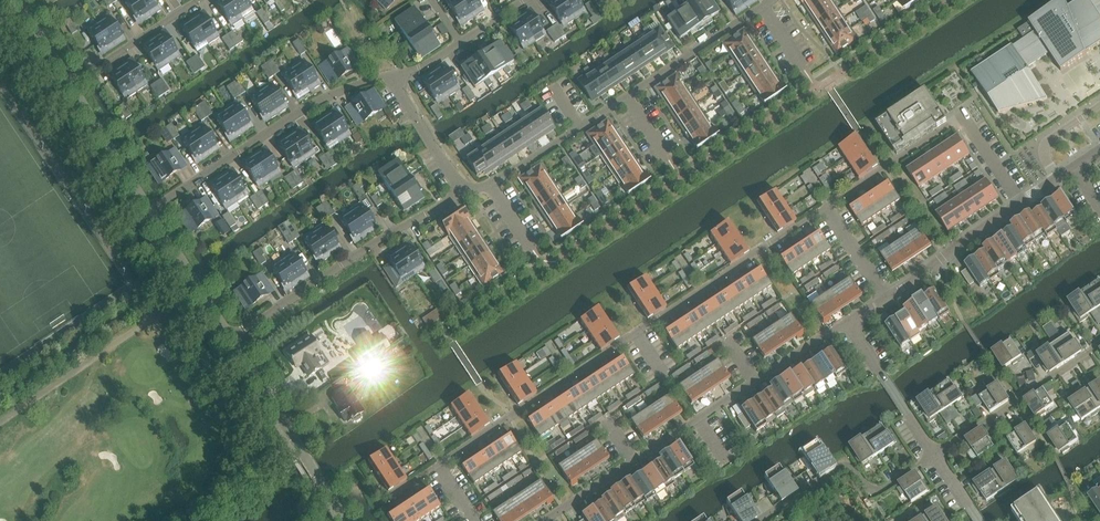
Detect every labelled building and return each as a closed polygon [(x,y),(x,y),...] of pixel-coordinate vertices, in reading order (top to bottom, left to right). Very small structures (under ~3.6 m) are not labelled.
[(139,0),(128,0),(125,3),(137,22),(148,14),(139,0)] [(154,0),(139,0),(148,14),(153,11),(156,14),(161,10),(154,0)] [(230,0),(223,0),(222,0),(216,0),(214,1),(216,3),(232,27),(243,20),(230,0)] [(245,0),(230,0),(243,20),(254,12),(245,0)] [(267,6),(273,2),(281,13),(285,10),(278,0),(263,0),(267,6)] [(386,9),(395,0),(377,0),(386,9)] [(460,0),(453,0),(447,4),(460,23),(465,19),(467,23),(473,19),(471,16),(460,0)] [(476,0),(460,0),(471,16),(476,12),(478,16),(484,12),(476,0)] [(572,17),(561,0),(556,0),(555,1),(554,0),(549,0),(547,1),(561,24),(572,17)] [(577,0),(561,0),(572,17),(583,10),(577,0)] [(694,0),(685,6),(701,30),(703,29),(701,25),(706,22),(709,25),(710,24),(694,0)] [(709,0),(694,0),(710,24),(713,22),(710,19),(718,14),(709,0)] [(741,0),(725,0),(734,13),(745,5),(741,0)] [(831,0),(809,0),(805,3),(811,13),(831,0)] [(818,23),(837,10),(831,0),(811,13),(818,23)] [(922,0),(899,0),(906,11),(922,0)] [(1068,9),(1064,0),(1062,0),(1029,22),(1035,32),(1013,47),(1012,44),(971,71),(999,114),(1048,99),(1027,68),(1049,53),(1061,71),(1099,45),(1099,0),(1081,0),(1068,9)] [(598,14),(590,2),(585,6),(593,18),(598,14)] [(690,33),(676,12),(672,6),(669,9),(672,14),(666,19),(680,39),(690,33)] [(701,30),(685,6),(676,12),(690,33),(697,28),(699,31),(701,30)] [(882,12),(879,7),(873,10),(877,16),(882,12)] [(400,31),(423,16),(422,13),(419,16),(414,8),(394,21),(400,31)] [(270,22),(262,10),(256,13),(264,25),(270,22)] [(824,33),(844,20),(837,10),(818,23),(824,33)] [(867,19),(873,15),(869,10),(864,14),(867,19)] [(886,18),(882,12),(877,16),(881,21),(886,18)] [(544,32),(531,13),(525,16),(523,13),(518,17),(520,20),(533,39),(544,32)] [(123,38),(108,15),(97,22),(112,45),(123,38)] [(217,34),(204,15),(193,23),(206,42),(208,45),(215,41),(213,38),(217,34)] [(871,23),(876,20),(873,15),(867,19),(871,23)] [(406,40),(416,34),(430,25),(428,23),(425,25),(422,20),(425,18),(423,16),(400,31),(406,40)] [(78,31),(70,19),(64,23),(72,35),(78,31)] [(533,39),(520,20),(509,27),(522,47),(533,39)] [(831,43),(850,30),(844,20),(824,33),(831,43)] [(112,45),(97,22),(86,30),(101,52),(112,45)] [(206,42),(193,23),(182,30),(195,49),(206,42)] [(442,23),(436,27),(443,37),(448,33),(442,23)] [(566,36),(558,24),(552,27),(560,39),(566,36)] [(435,40),(438,38),(433,30),(430,32),(428,29),(431,27),(430,25),(416,34),(429,53),(439,47),(435,40)] [(560,39),(552,27),(547,31),(555,43),(560,39)] [(672,47),(668,42),(670,41),(665,34),(663,35),(659,28),(651,33),(647,28),(645,29),(665,60),(667,58),(664,53),(666,51),(667,53),(673,49),(672,47)] [(750,42),(747,37),(749,36),(744,28),(729,38),(731,40),(724,44),(731,55),(750,42)] [(665,60),(645,29),(643,31),(646,36),(639,41),(652,61),(659,56),(663,61),(665,60)] [(850,45),(857,40),(850,30),(831,43),(834,47),(833,48),(838,56),(852,47),(850,45)] [(243,42),(239,36),(237,37),(233,32),(227,35),(235,47),(243,42)] [(180,57),(165,34),(160,38),(158,35),(152,39),(154,42),(169,64),(180,57)] [(429,53),(416,34),(406,40),(408,43),(406,44),(407,46),(406,47),(412,55),(415,53),(420,60),(429,53)] [(235,47),(227,35),(222,39),(230,51),(235,47)] [(306,52),(298,40),(293,44),(301,56),(306,52)] [(652,61),(639,41),(631,47),(627,41),(625,42),(647,75),(649,74),(644,66),(652,61)] [(169,64),(154,42),(149,45),(147,42),(141,46),(158,72),(169,64)] [(513,62),(500,42),(490,48),(507,75),(511,72),(507,67),(513,62)] [(647,75),(625,42),(623,44),(627,50),(619,55),(632,74),(639,69),(645,77),(647,75)] [(737,64),(757,52),(750,42),(731,55),(737,64)] [(507,75),(490,48),(483,53),(480,50),(478,51),(498,81),(501,78),(498,73),(504,69),(507,75)] [(528,61),(520,49),(514,53),(522,65),(528,61)] [(351,69),(357,65),(347,50),(330,60),(332,63),(321,69),(331,85),(352,71),(351,69)] [(498,81),(478,51),(476,52),(479,56),(473,59),(471,56),(469,57),(489,87),(492,85),(488,79),(494,75),(498,81)] [(744,74),(763,62),(757,52),(737,64),(744,74)] [(632,74),(619,55),(611,60),(607,54),(605,56),(627,88),(629,87),(624,79),(632,74)] [(205,67),(197,55),(192,59),(200,71),(205,67)] [(627,88),(605,56),(603,57),(607,63),(599,68),(612,87),(620,82),(625,90),(627,88)] [(489,87),(469,57),(467,59),(469,62),(461,67),(475,88),(485,82),(488,87),(489,87)] [(200,71),(192,59),(186,63),(194,75),(200,71)] [(280,72),(272,60),(266,64),(274,76),(280,72)] [(320,85),(303,60),(292,67),(307,89),(313,86),(315,89),(320,85)] [(713,66),(710,61),(705,65),(708,70),(713,66)] [(751,84),(770,72),(763,62),(744,74),(751,84)] [(147,85),(132,63),(121,70),(136,93),(147,85)] [(274,76),(266,64),(261,68),(269,80),(274,76)] [(717,71),(713,66),(708,70),(711,74),(717,71)] [(307,89),(292,67),(281,74),(296,97),(307,89)] [(457,85),(445,67),(434,74),(448,96),(455,91),(453,88),(457,85)] [(612,87),(599,68),(591,73),(587,67),(585,69),(606,100),(608,98),(604,92),(612,87)] [(705,71),(702,67),(697,70),(700,75),(705,71)] [(606,100),(585,69),(583,70),(587,76),(579,81),(592,101),(600,95),(603,101),(606,100)] [(136,93),(121,70),(110,77),(125,100),(136,93)] [(703,80),(709,76),(705,71),(700,75),(703,80)] [(757,94),(776,81),(770,72),(751,84),(757,94)] [(448,96),(434,74),(423,82),(436,101),(446,94),(448,96)] [(663,99),(683,86),(676,76),(669,81),(668,79),(654,88),(659,96),(660,95),(663,99)] [(169,91),(161,79),(156,83),(164,95),(169,91)] [(245,93),(237,81),(232,84),(240,96),(245,93)] [(727,86),(723,81),(718,85),(721,89),(727,86)] [(764,105),(783,92),(776,81),(757,94),(764,105)] [(164,95),(156,83),(150,87),(158,99),(164,95)] [(288,108),(271,83),(260,90),(275,112),(280,109),(282,112),(288,108)] [(240,96),(232,84),(226,88),(234,100),(240,96)] [(670,109),(689,96),(683,86),(663,99),(670,109)] [(713,95),(719,91),(715,86),(710,90),(713,95)] [(730,91),(727,86),(721,89),(725,94),(730,91)] [(475,99),(467,87),(462,91),(470,103),(475,99)] [(275,112),(260,90),(249,97),(264,120),(269,116),(272,119),(277,115),(275,112)] [(372,113),(383,106),(373,90),(352,104),(353,107),(348,110),(358,126),(373,115),(372,113)] [(926,90),(876,123),(893,149),(934,122),(938,128),(947,122),(943,116),(926,90)] [(716,100),(722,96),(719,91),(713,95),(716,100)] [(677,119),(696,106),(689,96),(670,109),(677,119)] [(740,107),(737,101),(731,105),(735,110),(740,107)] [(212,115),(204,103),(199,106),(207,118),(212,115)] [(460,103),(455,106),(459,113),(464,110),(460,103)] [(132,116),(123,104),(118,108),(126,120),(132,116)] [(251,124),(238,105),(227,112),(240,132),(251,124)] [(444,117),(436,105),(430,108),(438,120),(444,117)] [(207,118),(199,106),(193,110),(201,122),(207,118)] [(683,129),(702,116),(696,106),(677,119),(683,129)] [(732,112),(729,106),(723,110),(727,115),(732,112)] [(739,116),(744,112),(740,107),(735,110),(739,116)] [(555,129),(542,109),(532,116),(545,135),(546,135),(543,132),(549,128),(552,131),(555,129)] [(240,132),(227,112),(216,120),(229,139),(234,135),(237,139),(242,135),(240,132)] [(736,117),(732,112),(727,115),(731,121),(736,117)] [(349,132),(336,113),(325,120),(338,140),(349,132)] [(545,135),(532,116),(523,122),(536,142),(536,141),(534,138),(540,134),(543,137),(545,135)] [(690,139),(709,126),(702,116),(683,129),(690,139)] [(614,132),(611,128),(613,126),(608,119),(594,128),(595,130),(588,135),(595,145),(614,132)] [(338,140),(325,120),(314,128),(327,147),(338,140)] [(536,142),(523,122),(513,128),(526,148),(527,147),(525,144),(531,140),(533,143),(536,142)] [(179,137),(171,125),(166,128),(173,140),(179,137)] [(697,149),(716,137),(709,126),(690,139),(697,149)] [(218,146),(205,127),(194,135),(207,154),(218,146)] [(173,140),(166,128),(159,132),(167,144),(173,140)] [(526,148),(513,128),(504,135),(517,154),(518,154),(515,150),(522,146),(524,150),(526,148)] [(460,130),(448,138),(452,144),(464,136),(460,130)] [(313,151),(301,132),(290,139),(302,158),(313,151)] [(602,155),(621,142),(614,132),(595,145),(602,155)] [(366,145),(358,133),(352,137),(356,143),(354,144),(358,151),(366,145)] [(207,154),(194,135),(183,142),(196,161),(207,154)] [(517,154),(504,135),(495,141),(507,160),(508,160),(506,157),(512,152),(514,156),(517,154)] [(857,136),(839,148),(846,159),(864,147),(857,136)] [(958,137),(948,144),(959,162),(970,155),(958,137)] [(302,158),(290,139),(279,147),(292,166),(302,158)] [(507,160),(495,141),(485,147),(498,167),(499,166),(496,163),(503,159),(505,162),(507,160)] [(608,165),(627,152),(621,142),(602,155),(608,165)] [(948,144),(938,150),(950,168),(959,162),(948,144)] [(498,167),(485,147),(476,153),(487,169),(493,165),(496,168),(498,167)] [(864,147),(846,159),(853,169),(871,156),(864,147)] [(179,168),(185,164),(175,149),(158,160),(160,162),(149,169),(159,185),(181,170),(179,168)] [(938,150),(928,157),(940,175),(950,168),(938,150)] [(278,170),(266,151),(255,158),(268,178),(278,170)] [(338,164),(330,152),(325,155),(333,167),(338,164)] [(578,156),(574,152),(569,155),(572,160),(578,156)] [(615,175),(634,162),(627,152),(608,165),(615,175)] [(487,169),(476,153),(466,160),(477,176),(487,169)] [(333,167),(325,155),(319,159),(327,171),(333,167)] [(581,161),(578,156),(572,160),(575,165),(581,161)] [(871,156),(853,169),(859,179),(878,167),(871,156)] [(570,162),(566,157),(561,160),(564,165),(570,162)] [(928,157),(918,163),(930,181),(940,175),(928,157)] [(268,178),(255,158),(250,162),(249,161),(243,165),(257,185),(268,178)] [(384,183),(407,167),(406,165),(402,168),(397,160),(377,173),(384,183)] [(573,166),(570,162),(564,165),(567,170),(573,166)] [(621,185),(641,172),(634,162),(615,175),(621,185)] [(918,163),(907,170),(919,188),(930,181),(918,163)] [(975,163),(969,167),(973,171),(978,168),(975,163)] [(528,189),(547,177),(540,166),(533,171),(532,169),(518,178),(523,186),(524,185),(528,189)] [(390,192),(400,186),(413,177),(412,175),(409,177),(405,172),(409,169),(407,167),(384,183),(390,192)] [(822,174),(820,172),(817,167),(813,169),(818,177),(822,174)] [(980,170),(974,174),(977,179),(983,175),(980,170)] [(303,183),(295,171),(290,175),(298,187),(303,183)] [(591,176),(588,171),(582,175),(585,180),(591,176)] [(628,195),(648,182),(641,172),(621,185),(628,195)] [(960,172),(955,176),(958,181),(964,177),(960,172)] [(246,192),(233,173),(227,177),(225,173),(220,177),(235,200),(246,192)] [(298,187),(290,175),(284,178),(292,190),(298,187)] [(810,182),(805,175),(801,177),(806,185),(810,182)] [(594,181),(591,176),(585,180),(589,185),(594,181)] [(955,176),(949,180),(952,185),(958,181),(955,176)] [(235,200),(220,177),(222,180),(217,184),(215,180),(209,184),(225,207),(235,200)] [(419,192),(422,190),(416,181),(413,183),(411,181),(415,179),(413,177),(400,186),(413,205),(423,199),(419,192)] [(534,200),(554,187),(547,177),(528,189),(534,200)] [(583,182),(580,177),(574,180),(577,185),(583,182)] [(825,178),(824,177),(820,179),(825,187),(829,184),(825,178)] [(965,180),(960,184),(963,188),(968,185),(965,180)] [(987,181),(977,187),(989,205),(999,198),(987,181)] [(586,186),(583,182),(577,185),(581,190),(586,186)] [(901,201),(889,183),(878,190),(890,208),(901,201)] [(360,204),(350,211),(365,233),(376,226),(367,213),(374,208),(365,195),(361,189),(357,184),(352,188),(359,199),(358,200),(360,204)] [(829,185),(829,184),(825,187),(830,194),(834,192),(829,185)] [(960,184),(954,187),(957,192),(963,188),(960,184)] [(817,192),(812,185),(808,187),(813,195),(817,192)] [(413,205),(400,186),(390,192),(403,212),(413,205)] [(941,186),(935,189),(938,194),(944,190),(941,186)] [(541,209),(560,197),(554,187),(534,200),(541,209)] [(977,187),(967,194),(979,212),(989,205),(977,187)] [(935,189),(929,193),(932,198),(938,194),(935,189)] [(775,190),(757,203),(764,213),(782,201),(775,190)] [(890,208),(878,190),(869,196),(881,214),(890,208)] [(269,203),(261,191),(255,195),(263,207),(269,203)] [(599,200),(604,197),(601,191),(595,195),(599,200)] [(822,200),(817,192),(813,195),(818,202),(822,200)] [(945,193),(940,197),(943,202),(949,198),(945,193)] [(1079,219),(1062,193),(1050,200),(1068,227),(1069,226),(1067,223),(1075,217),(1077,221),(1079,219)] [(967,194),(957,201),(969,219),(979,212),(967,194)] [(263,207),(255,195),(250,199),(258,211),(263,207)] [(881,214),(869,196),(860,203),(872,220),(881,214)] [(547,219),(567,207),(560,197),(541,209),(547,219)] [(596,202),(593,197),(587,200),(591,206),(596,202)] [(608,202),(604,197),(599,200),(603,206),(608,202)] [(940,197),(934,200),(934,201),(937,205),(943,202),(940,197)] [(201,226),(217,216),(207,200),(202,204),(200,202),(179,216),(189,231),(200,224),(201,226)] [(1068,227),(1050,200),(1041,206),(1042,208),(1041,209),(1059,235),(1060,235),(1057,230),(1065,224),(1067,227),(1068,227)] [(782,201),(764,213),(771,223),(789,211),(782,201)] [(957,201),(947,207),(959,225),(969,219),(957,201)] [(335,214),(327,202),(321,205),(329,217),(335,214)] [(600,208),(596,202),(591,206),(595,211),(600,208)] [(872,220),(860,203),(851,209),(862,227),(872,220)] [(329,217),(321,205),(316,209),(324,221),(329,217)] [(554,229),(573,217),(567,207),(547,219),(554,229)] [(947,207),(936,214),(948,232),(959,225),(947,207)] [(1059,235),(1041,209),(1032,214),(1030,211),(1029,212),(1047,239),(1056,232),(1058,236),(1059,235)] [(350,211),(339,218),(354,240),(365,233),(350,211)] [(789,211),(771,223),(778,233),(796,221),(789,211)] [(1047,239),(1029,212),(1019,219),(1037,245),(1038,244),(1036,241),(1044,236),(1046,239),(1047,239)] [(236,225),(228,213),(222,217),(230,229),(236,225)] [(450,236),(469,223),(463,213),(443,225),(450,236)] [(893,224),(900,219),(897,216),(890,220),(893,224)] [(561,240),(580,227),(573,217),(554,229),(561,240)] [(223,219),(216,224),(224,236),(231,231),(223,219)] [(1037,245),(1019,219),(1010,224),(1013,228),(1011,229),(1029,255),(1030,254),(1026,248),(1034,242),(1036,246),(1037,245)] [(728,222),(709,234),(716,245),(734,232),(728,222)] [(897,231),(904,226),(901,222),(895,227),(897,231)] [(457,246),(476,233),(469,223),(450,236),(457,246)] [(339,246),(324,224),(313,231),(331,257),(328,253),(339,246)] [(300,237),(292,225),(286,229),(294,241),(300,237)] [(874,237),(881,232),(879,228),(872,233),(874,237)] [(294,241),(286,229),(281,232),(289,244),(294,241)] [(932,247),(920,229),(909,236),(921,254),(932,247)] [(1029,255),(1011,229),(1001,235),(1019,262),(1020,261),(1018,258),(1026,252),(1028,256),(1029,255)] [(331,257),(313,231),(315,235),(304,242),(317,261),(323,257),(325,260),(331,257)] [(721,252),(714,257),(716,260),(723,255),(741,243),(734,232),(716,245),(721,252)] [(463,256),(483,243),(476,233),(457,246),(463,256)] [(830,251),(818,233),(808,240),(820,258),(830,251)] [(878,243),(885,238),(883,235),(876,239),(878,243)] [(1019,262),(1001,235),(991,242),(1009,268),(1010,268),(1008,264),(1016,259),(1018,262),(1019,262)] [(921,254),(909,236),(900,242),(912,260),(921,254)] [(820,258),(808,240),(798,246),(810,264),(820,258)] [(431,247),(427,242),(422,246),(426,251),(431,247)] [(912,260),(900,242),(890,248),(902,266),(912,260)] [(1009,268),(991,242),(983,248),(985,251),(984,252),(1001,278),(1003,277),(998,271),(1006,265),(1009,269),(1009,268)] [(434,253),(443,247),(440,243),(431,248),(426,252),(429,257),(434,253)] [(470,265),(489,253),(483,243),(463,256),(470,265)] [(741,243),(723,255),(730,265),(748,253),(741,243)] [(425,268),(410,246),(399,253),(414,276),(425,268)] [(810,264),(798,246),(789,252),(801,270),(810,264)] [(902,266),(890,248),(881,254),(893,272),(902,266)] [(266,262),(262,256),(265,255),(260,249),(252,254),(261,266),(266,262)] [(294,255),(292,252),(281,259),(283,262),(296,281),(298,285),(299,285),(296,281),(307,274),(294,255)] [(801,270),(789,252),(786,254),(784,252),(778,256),(792,276),(801,270)] [(1001,278),(984,252),(974,258),(992,285),(993,284),(991,281),(999,275),(1001,279),(1001,278)] [(414,276),(399,253),(388,261),(403,283),(414,276)] [(477,275),(496,263),(489,253),(470,265),(477,275)] [(693,261),(687,253),(683,256),(688,263),(693,261)] [(992,285),(974,258),(964,264),(968,269),(961,273),(969,285),(976,281),(978,285),(978,284),(980,288),(989,282),(991,285),(992,285)] [(283,262),(281,259),(283,262),(272,269),(285,289),(291,285),(293,288),(298,285),(296,281),(283,262)] [(680,269),(675,261),(671,264),(676,271),(680,269)] [(445,268),(441,263),(436,267),(439,272),(445,268)] [(491,283),(506,274),(501,266),(499,267),(496,263),(477,275),(484,286),(490,281),(491,283)] [(696,266),(694,263),(690,266),(695,273),(699,271),(696,266)] [(821,272),(828,268),(825,264),(818,268),(821,272)] [(772,287),(766,278),(758,267),(752,271),(753,273),(748,277),(760,295),(772,287)] [(447,289),(433,268),(427,272),(441,293),(447,289)] [(448,273),(445,268),(439,272),(442,276),(448,273)] [(825,278),(832,274),(829,270),(823,275),(825,278)] [(687,279),(682,271),(678,274),(683,281),(687,279)] [(704,278),(699,271),(695,273),(700,281),(704,278)] [(266,293),(271,289),(261,274),(255,278),(245,285),(246,287),(236,294),(246,309),(257,303),(267,295),(266,293)] [(802,285),(809,280),(806,276),(800,281),(802,285)] [(646,277),(627,289),(635,300),(653,287),(646,277)] [(760,295),(748,277),(739,283),(751,301),(760,295)] [(861,296),(849,278),(838,285),(850,303),(861,296)] [(692,286),(687,279),(683,281),(688,289),(692,286)] [(1091,287),(1089,285),(1083,289),(1097,309),(1099,307),(1099,281),(1091,287)] [(453,292),(458,288),(455,283),(449,287),(453,292)] [(751,301),(739,283),(729,289),(741,307),(751,301)] [(806,291),(813,286),(810,283),(804,287),(806,291)] [(850,303),(838,285),(829,292),(841,310),(850,303)] [(653,287),(635,300),(642,310),(660,298),(653,287)] [(461,293),(458,288),(453,292),(456,296),(461,293)] [(741,307),(729,289),(720,295),(732,313),(741,307)] [(1097,309),(1083,289),(1077,293),(1079,295),(1069,301),(1075,311),(1074,312),(1073,312),(1080,324),(1088,318),(1087,316),(1097,309)] [(935,290),(925,297),(940,320),(949,314),(951,318),(953,316),(948,310),(949,310),(935,290)] [(841,310),(829,292),(819,298),(831,316),(841,310)] [(732,313),(720,295),(710,302),(723,320),(732,313)] [(921,297),(914,302),(929,325),(936,320),(937,320),(939,323),(941,322),(940,320),(925,297),(924,295),(921,297)] [(660,298),(642,310),(648,320),(666,307),(660,298)] [(831,316),(819,298),(810,304),(824,324),(830,320),(828,318),(831,316)] [(723,320),(710,302),(701,308),(713,326),(723,320)] [(763,310),(770,306),(767,302),(761,307),(763,310)] [(911,303),(904,308),(906,312),(919,332),(927,326),(930,330),(931,328),(929,325),(914,302),(911,303)] [(774,312),(781,308),(778,304),(771,309),(774,312)] [(598,308),(580,320),(587,331),(605,319),(598,308)] [(713,326),(701,308),(692,314),(704,332),(713,326)] [(904,313),(896,318),(912,341),(920,336),(922,339),(924,338),(919,332),(906,312),(904,313)] [(704,332),(692,314),(682,320),(694,338),(704,332)] [(744,323),(751,318),(749,315),(742,319),(744,323)] [(804,335),(795,322),(790,315),(779,322),(791,340),(796,337),(797,339),(804,335)] [(755,325),(762,321),(759,317),(753,321),(755,325)] [(895,319),(885,325),(901,348),(910,343),(912,346),(913,345),(914,345),(912,341),(896,318),(895,319)] [(605,319),(587,331),(593,341),(611,329),(605,319)] [(694,338),(682,320),(673,327),(685,345),(694,338)] [(791,340),(779,322),(769,329),(781,347),(791,340)] [(685,345),(673,327),(665,332),(677,350),(685,345)] [(726,335),(733,331),(730,327),(723,332),(726,335)] [(618,339),(611,329),(593,341),(600,351),(618,339)] [(781,347),(769,329),(760,335),(772,353),(781,347)] [(1083,349),(1078,342),(1077,342),(1076,343),(1070,334),(1054,344),(1067,362),(1082,352),(1080,350),(1083,349)] [(772,353),(760,335),(751,341),(763,359),(772,353)] [(321,352),(312,337),(303,343),(302,341),(294,346),(295,348),(286,353),(295,366),(296,368),(297,368),(295,366),(300,363),(309,377),(321,369),(313,357),(321,352)] [(1092,338),(1087,341),(1091,347),(1096,343),(1092,338)] [(563,347),(558,339),(554,342),(559,349),(563,347)] [(707,348),(714,343),(711,340),(705,344),(707,348)] [(1024,359),(1011,340),(1002,347),(1001,345),(1001,344),(994,349),(995,351),(993,353),(1004,369),(1012,363),(1013,365),(1024,359)] [(378,344),(369,350),(373,356),(383,351),(378,344)] [(1067,362),(1054,344),(1038,355),(1044,364),(1043,365),(1042,365),(1047,373),(1049,371),(1050,373),(1067,362)] [(551,355),(546,347),(542,350),(547,358),(551,355)] [(569,357),(564,349),(560,352),(565,359),(569,357)] [(846,372),(831,349),(820,356),(838,383),(838,382),(836,379),(844,373),(846,377),(848,375),(846,372)] [(688,360),(695,356),(692,352),(686,357),(688,360)] [(703,360),(709,356),(707,352),(700,356),(703,360)] [(387,355),(382,358),(386,363),(390,360),(387,355)] [(696,364),(702,360),(703,360),(700,356),(694,361),(696,364)] [(838,383),(820,356),(810,363),(828,389),(826,386),(834,380),(836,383),(838,383)] [(557,364),(552,357),(548,360),(553,367),(557,364)] [(574,364),(569,357),(565,359),(570,367),(574,364)] [(634,376),(622,358),(612,364),(625,382),(634,376)] [(375,361),(367,367),(371,373),(379,367),(375,361)] [(729,379),(717,361),(707,367),(719,385),(729,379)] [(505,385),(523,373),(516,363),(498,375),(505,385)] [(828,389),(810,363),(800,369),(799,367),(799,368),(817,394),(816,392),(824,387),(826,390),(828,389)] [(562,372),(557,364),(553,367),(558,375),(562,372)] [(625,382),(612,364),(603,370),(615,388),(625,382)] [(690,368),(688,364),(681,369),(684,372),(690,368)] [(351,382),(365,373),(362,367),(347,376),(351,382)] [(719,385),(707,367),(697,374),(710,392),(719,385)] [(817,394),(799,368),(789,374),(788,372),(806,399),(805,397),(813,392),(815,395),(817,394)] [(615,388),(603,370),(594,377),(606,394),(615,388)] [(806,399),(788,372),(778,379),(796,406),(796,405),(794,402),(802,397),(804,400),(806,399)] [(511,395),(529,383),(523,373),(505,385),(511,395)] [(710,392),(697,374),(688,380),(700,398),(710,392)] [(989,391),(979,397),(990,413),(1009,401),(1008,400),(1007,398),(1005,395),(1002,390),(992,376),(983,382),(989,391)] [(606,394),(594,377),(585,383),(597,401),(606,394)] [(796,406),(778,379),(768,386),(771,389),(770,389),(788,416),(788,415),(784,409),(792,403),(794,407),(796,406)] [(700,398),(688,380),(679,386),(691,404),(700,398)] [(964,398),(958,388),(957,389),(958,389),(956,390),(950,380),(940,387),(938,385),(932,389),(946,409),(964,398)] [(335,394),(346,387),(342,382),(331,389),(335,394)] [(1085,392),(1099,413),(1099,412),(1099,382),(1085,392)] [(518,406),(537,394),(529,383),(511,395),(518,406)] [(597,401),(585,383),(575,389),(587,407),(597,401)] [(972,386),(968,389),(971,394),(969,395),(973,401),(979,397),(972,386)] [(634,396),(640,392),(638,388),(631,393),(634,396)] [(587,407),(575,389),(566,395),(578,413),(587,407)] [(653,393),(651,389),(644,393),(647,397),(653,393)] [(788,416),(770,389),(760,396),(778,422),(776,419),(784,413),(786,416),(788,416)] [(946,409),(932,389),(927,393),(928,395),(918,401),(925,411),(923,412),(922,412),(928,421),(946,409)] [(1054,405),(1043,389),(1025,401),(1037,419),(1046,413),(1046,412),(1046,413),(1045,411),(1054,405)] [(362,412),(348,390),(334,399),(341,412),(339,414),(344,422),(347,420),(348,422),(352,420),(353,422),(356,423),(360,420),(360,417),(358,415),(362,412)] [(1099,413),(1085,392),(1067,404),(1074,413),(1076,411),(1082,421),(1092,415),(1093,417),(1099,413)] [(457,417),(475,405),(468,394),(450,407),(457,417)] [(578,413),(566,395),(556,402),(568,419),(578,413)] [(681,413),(669,395),(659,402),(671,420),(681,413)] [(778,422),(760,396),(750,402),(768,429),(766,425),(774,420),(776,423),(778,422)] [(615,409),(622,404),(619,401),(613,405),(615,409)] [(568,419),(556,402),(547,408),(559,426),(568,419)] [(671,420),(659,402),(649,408),(662,426),(671,420)] [(768,429),(750,402),(740,409),(743,413),(737,418),(745,430),(751,426),(756,432),(764,426),(766,430),(768,429)] [(464,427),(482,415),(475,405),(457,417),(464,427)] [(559,426),(547,408),(538,414),(550,432),(559,426)] [(662,426),(649,408),(640,415),(652,432),(662,426)] [(982,416),(979,410),(973,414),(977,420),(982,416)] [(596,421),(603,417),(600,413),(594,418),(596,421)] [(550,432),(538,414),(534,417),(532,414),(526,418),(539,439),(550,432)] [(470,437),(489,425),(482,415),(464,427),(470,437)] [(652,432),(640,415),(631,421),(643,439),(652,432)] [(596,421),(594,418),(587,422),(590,426),(596,421)] [(1078,441),(1066,422),(1056,429),(1057,431),(1049,437),(1060,453),(1062,451),(1063,454),(1070,449),(1070,448),(1069,449),(1068,447),(1078,441)] [(437,430),(432,423),(424,428),(429,436),(437,430)] [(897,442),(891,433),(890,433),(890,434),(889,435),(882,425),(872,432),(871,429),(865,433),(879,454),(897,442)] [(577,434),(584,429),(581,426),(575,430),(577,434)] [(1040,448),(1033,437),(1026,426),(1007,439),(1020,458),(1029,452),(1030,454),(1040,448)] [(997,446),(990,436),(988,437),(982,429),(973,435),(966,440),(968,442),(965,444),(970,451),(971,450),(972,449),(979,459),(997,446)] [(582,440),(588,436),(586,432),(579,437),(582,440)] [(421,441),(416,433),(412,436),(417,444),(421,441)] [(522,453),(516,444),(508,433),(502,437),(503,439),(500,442),(512,460),(522,453)] [(879,454),(865,433),(859,437),(861,440),(851,446),(857,456),(855,457),(861,466),(879,454)] [(940,436),(938,438),(940,441),(945,441),(950,438),(946,433),(940,436)] [(440,443),(435,435),(431,438),(436,446),(440,443)] [(608,459),(596,441),(587,447),(599,465),(608,459)] [(512,460),(500,442),(490,448),(502,466),(512,460)] [(424,454),(428,451),(423,443),(419,446),(424,454)] [(445,450),(440,443),(436,446),(441,453),(445,450)] [(559,446),(556,443),(550,447),(552,451),(559,446)] [(696,470),(678,443),(668,450),(683,473),(692,467),(694,471),(696,470)] [(832,468),(826,458),(829,456),(826,452),(824,454),(816,443),(802,452),(811,466),(811,465),(819,477),(832,468)] [(563,453),(569,448),(567,445),(560,449),(563,453)] [(599,465),(587,447),(578,453),(590,471),(599,465)] [(502,466),(490,448),(481,454),(493,472),(502,466)] [(376,472),(394,460),(386,449),(368,461),(376,472)] [(556,457),(563,453),(560,449),(554,453),(556,457)] [(683,473),(668,450),(658,456),(660,460),(673,480),(681,474),(684,478),(686,476),(683,473)] [(433,458),(428,451),(424,454),(429,461),(433,458)] [(590,471),(578,453),(568,460),(580,477),(590,471)] [(493,472),(481,454),(471,461),(484,478),(493,472)] [(382,482),(400,470),(394,460),(376,472),(382,482)] [(580,477),(568,460),(558,467),(571,487),(577,483),(576,480),(580,477)] [(673,480),(660,460),(650,466),(666,490),(674,484),(676,488),(678,486),(673,480)] [(484,478),(471,461),(462,467),(474,485),(484,478)] [(1019,481),(1012,471),(1014,470),(1014,471),(1015,470),(1008,461),(990,473),(1004,494),(1010,490),(1009,488),(1019,481)] [(520,472),(526,467),(524,464),(517,468),(520,472)] [(666,490),(650,466),(640,473),(656,496),(664,491),(666,494),(668,493),(666,490)] [(794,493),(788,484),(791,481),(789,477),(786,479),(779,467),(764,477),(773,491),(773,490),(781,502),(794,493)] [(389,492),(407,480),(400,470),(382,482),(389,492)] [(524,478),(531,474),(528,470),(522,475),(524,478)] [(658,500),(656,496),(640,473),(630,480),(646,503),(654,497),(656,501),(658,500)] [(1004,494),(990,473),(972,485),(979,494),(979,493),(980,492),(987,502),(997,495),(998,498),(1004,494)] [(930,491),(923,481),(921,482),(916,474),(900,484),(901,486),(899,488),(903,495),(906,494),(912,503),(930,491)] [(646,503),(630,480),(629,478),(619,485),(635,508),(643,502),(645,506),(647,505),(646,503)] [(554,501),(546,489),(540,481),(531,487),(543,505),(546,503),(547,505),(554,501)] [(637,511),(635,508),(619,485),(609,491),(610,493),(625,514),(633,509),(635,512),(637,511)] [(1095,486),(1087,492),(1085,489),(1083,490),(1099,515),(1099,493),(1095,486)] [(492,491),(489,487),(483,491),(485,495),(492,491)] [(543,505),(531,487),(521,493),(533,511),(543,505)] [(440,508),(428,489),(418,496),(430,514),(440,508)] [(761,490),(755,493),(759,500),(764,497),(761,490)] [(496,497),(494,493),(487,498),(489,502),(496,497)] [(533,511),(521,493),(512,500),(524,518),(533,511)] [(610,493),(600,499),(615,520),(619,520),(624,517),(626,520),(628,519),(625,514),(610,493)] [(750,509),(754,506),(751,502),(748,504),(741,493),(726,502),(735,516),(736,515),(740,520),(752,520),(757,518),(750,509)] [(1047,509),(1038,495),(1015,511),(1022,520),(1055,520),(1047,509)] [(430,514),(418,496),(408,503),(420,520),(430,514)] [(600,499),(591,507),(601,520),(615,520),(600,499)] [(512,500),(503,506),(513,520),(519,520),(524,518),(512,500)] [(408,503),(398,509),(406,520),(420,520),(408,503)] [(916,509),(919,514),(922,519),(923,520),(946,520),(943,517),(945,516),(946,516),(940,507),(928,515),(921,505),(916,509)] [(503,506),(492,513),(498,520),(513,520),(503,506)] [(591,507),(581,515),(584,519),(581,520),(601,520),(591,507)] [(398,509),(387,516),(390,520),(406,520),(398,509)]
